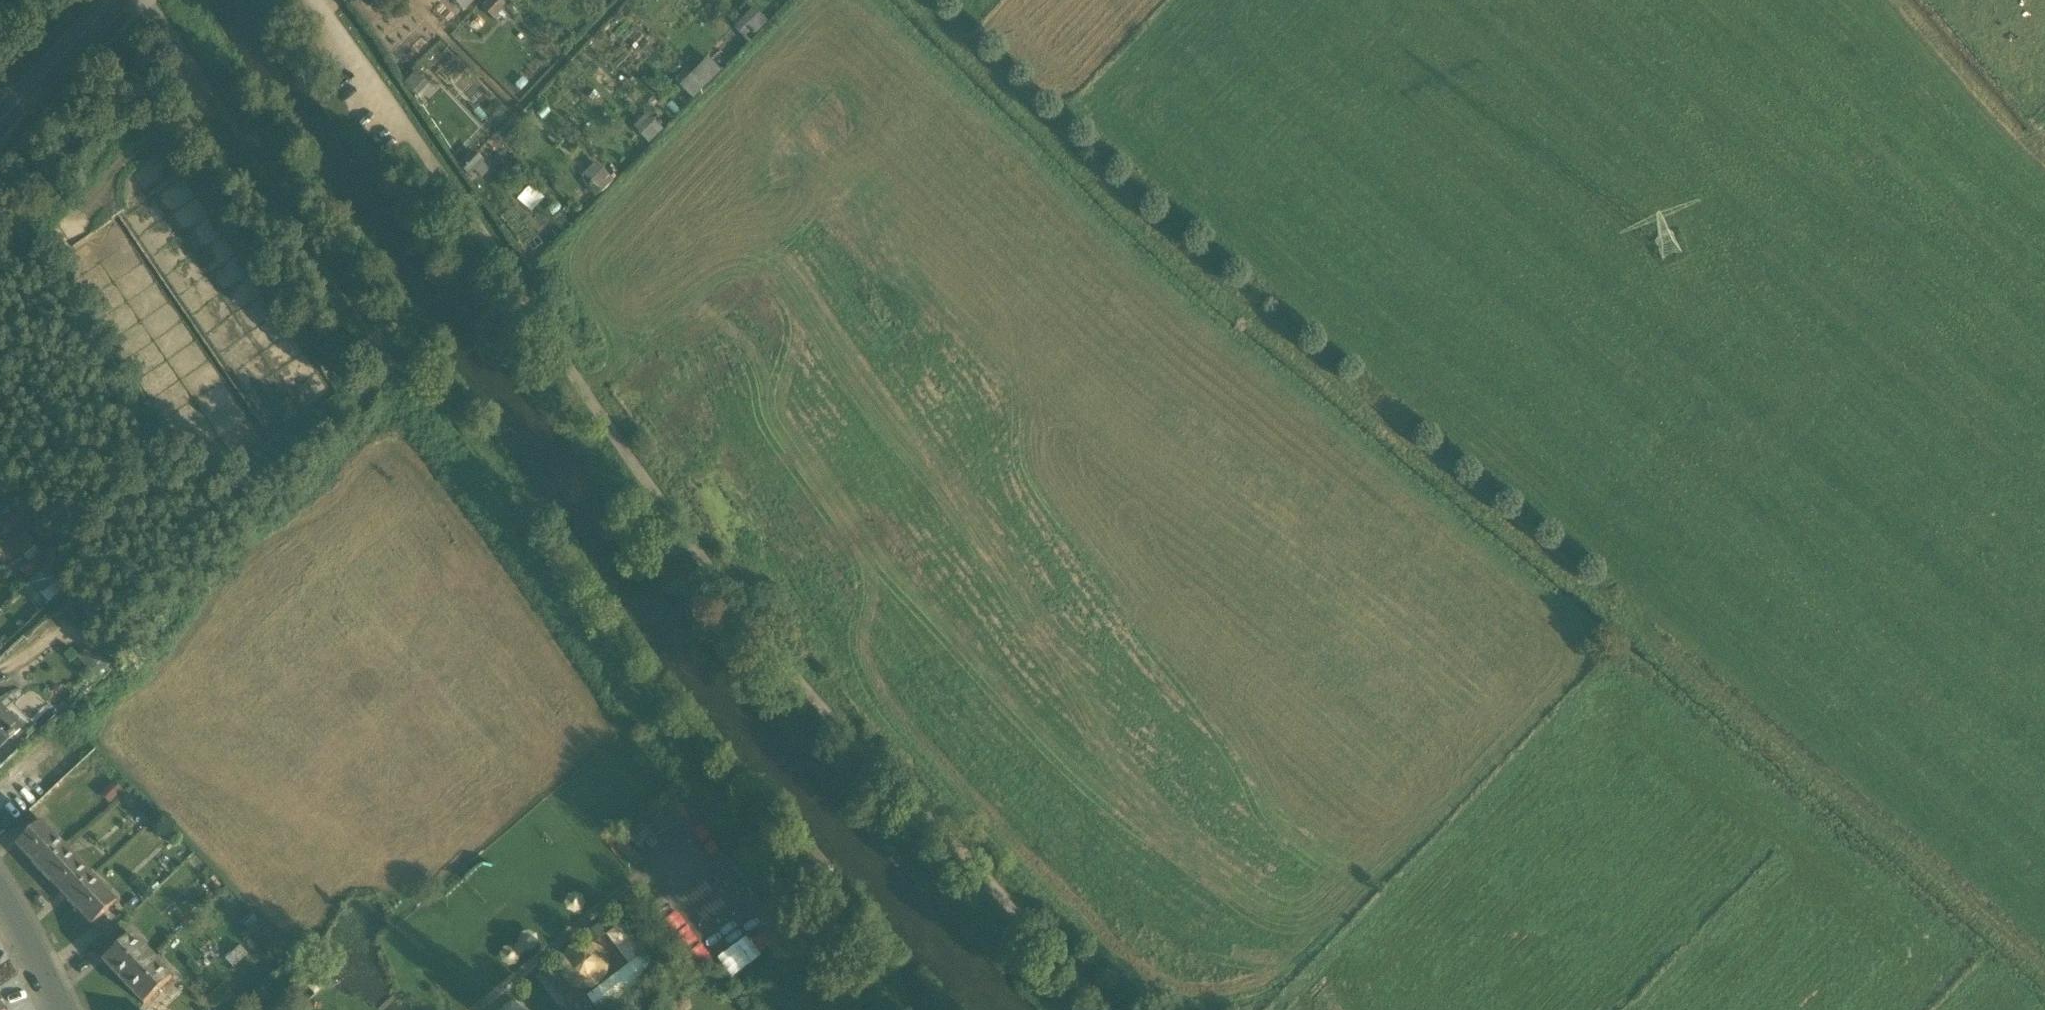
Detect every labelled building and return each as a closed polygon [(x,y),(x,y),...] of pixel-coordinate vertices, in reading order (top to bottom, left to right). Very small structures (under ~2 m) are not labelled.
[(463,12),(474,0),(451,0),(463,12)] [(502,20),(512,2),(508,0),(491,0),(485,11),(502,20)] [(756,8),(737,28),(750,40),(769,19),(756,8)] [(713,57),(683,85),(695,99),(726,71),(713,57)] [(406,85),(423,99),(435,84),(418,70),(406,85)] [(637,128),(652,143),(666,129),(650,114),(637,128)] [(598,161),(586,174),(604,192),(617,180),(598,161)] [(19,527),(11,515),(0,525),(10,536),(19,527)] [(21,558),(33,547),(24,534),(10,546),(21,558)] [(29,583),(46,567),(38,555),(20,573),(29,583)] [(46,567),(29,583),(38,593),(44,593),(56,582),(46,567)] [(44,593),(38,593),(48,606),(63,592),(56,582),(44,593)] [(116,661),(101,638),(77,658),(95,679),(116,661)] [(13,703),(4,711),(22,731),(31,723),(13,703)] [(7,739),(10,742),(22,731),(4,711),(0,707),(0,745),(7,739)] [(10,742),(7,739),(0,745),(0,760),(4,765),(19,752),(10,742)] [(124,792),(114,782),(100,795),(111,805),(124,792)] [(148,824),(158,815),(147,803),(137,813),(148,824)] [(15,848),(40,874),(65,851),(41,824),(15,848)] [(40,874),(65,901),(90,878),(65,851),(40,874)] [(117,907),(90,878),(65,901),(92,930),(117,907)] [(599,924),(583,937),(591,947),(607,934),(599,924)] [(502,946),(499,953),(501,962),(508,967),(516,965),(520,958),(520,955),(526,951),(528,952),(536,950),(540,942),(537,933),(529,930),(521,933),(518,940),(519,942),(513,947),(512,945),(502,946)] [(101,963),(121,984),(151,959),(129,936),(101,963)] [(240,946),(225,961),(234,969),(249,955),(240,946)] [(587,996),(598,1009),(602,1009),(656,970),(644,953),(587,996)] [(171,980),(151,959),(121,984),(143,1007),(171,980)]
